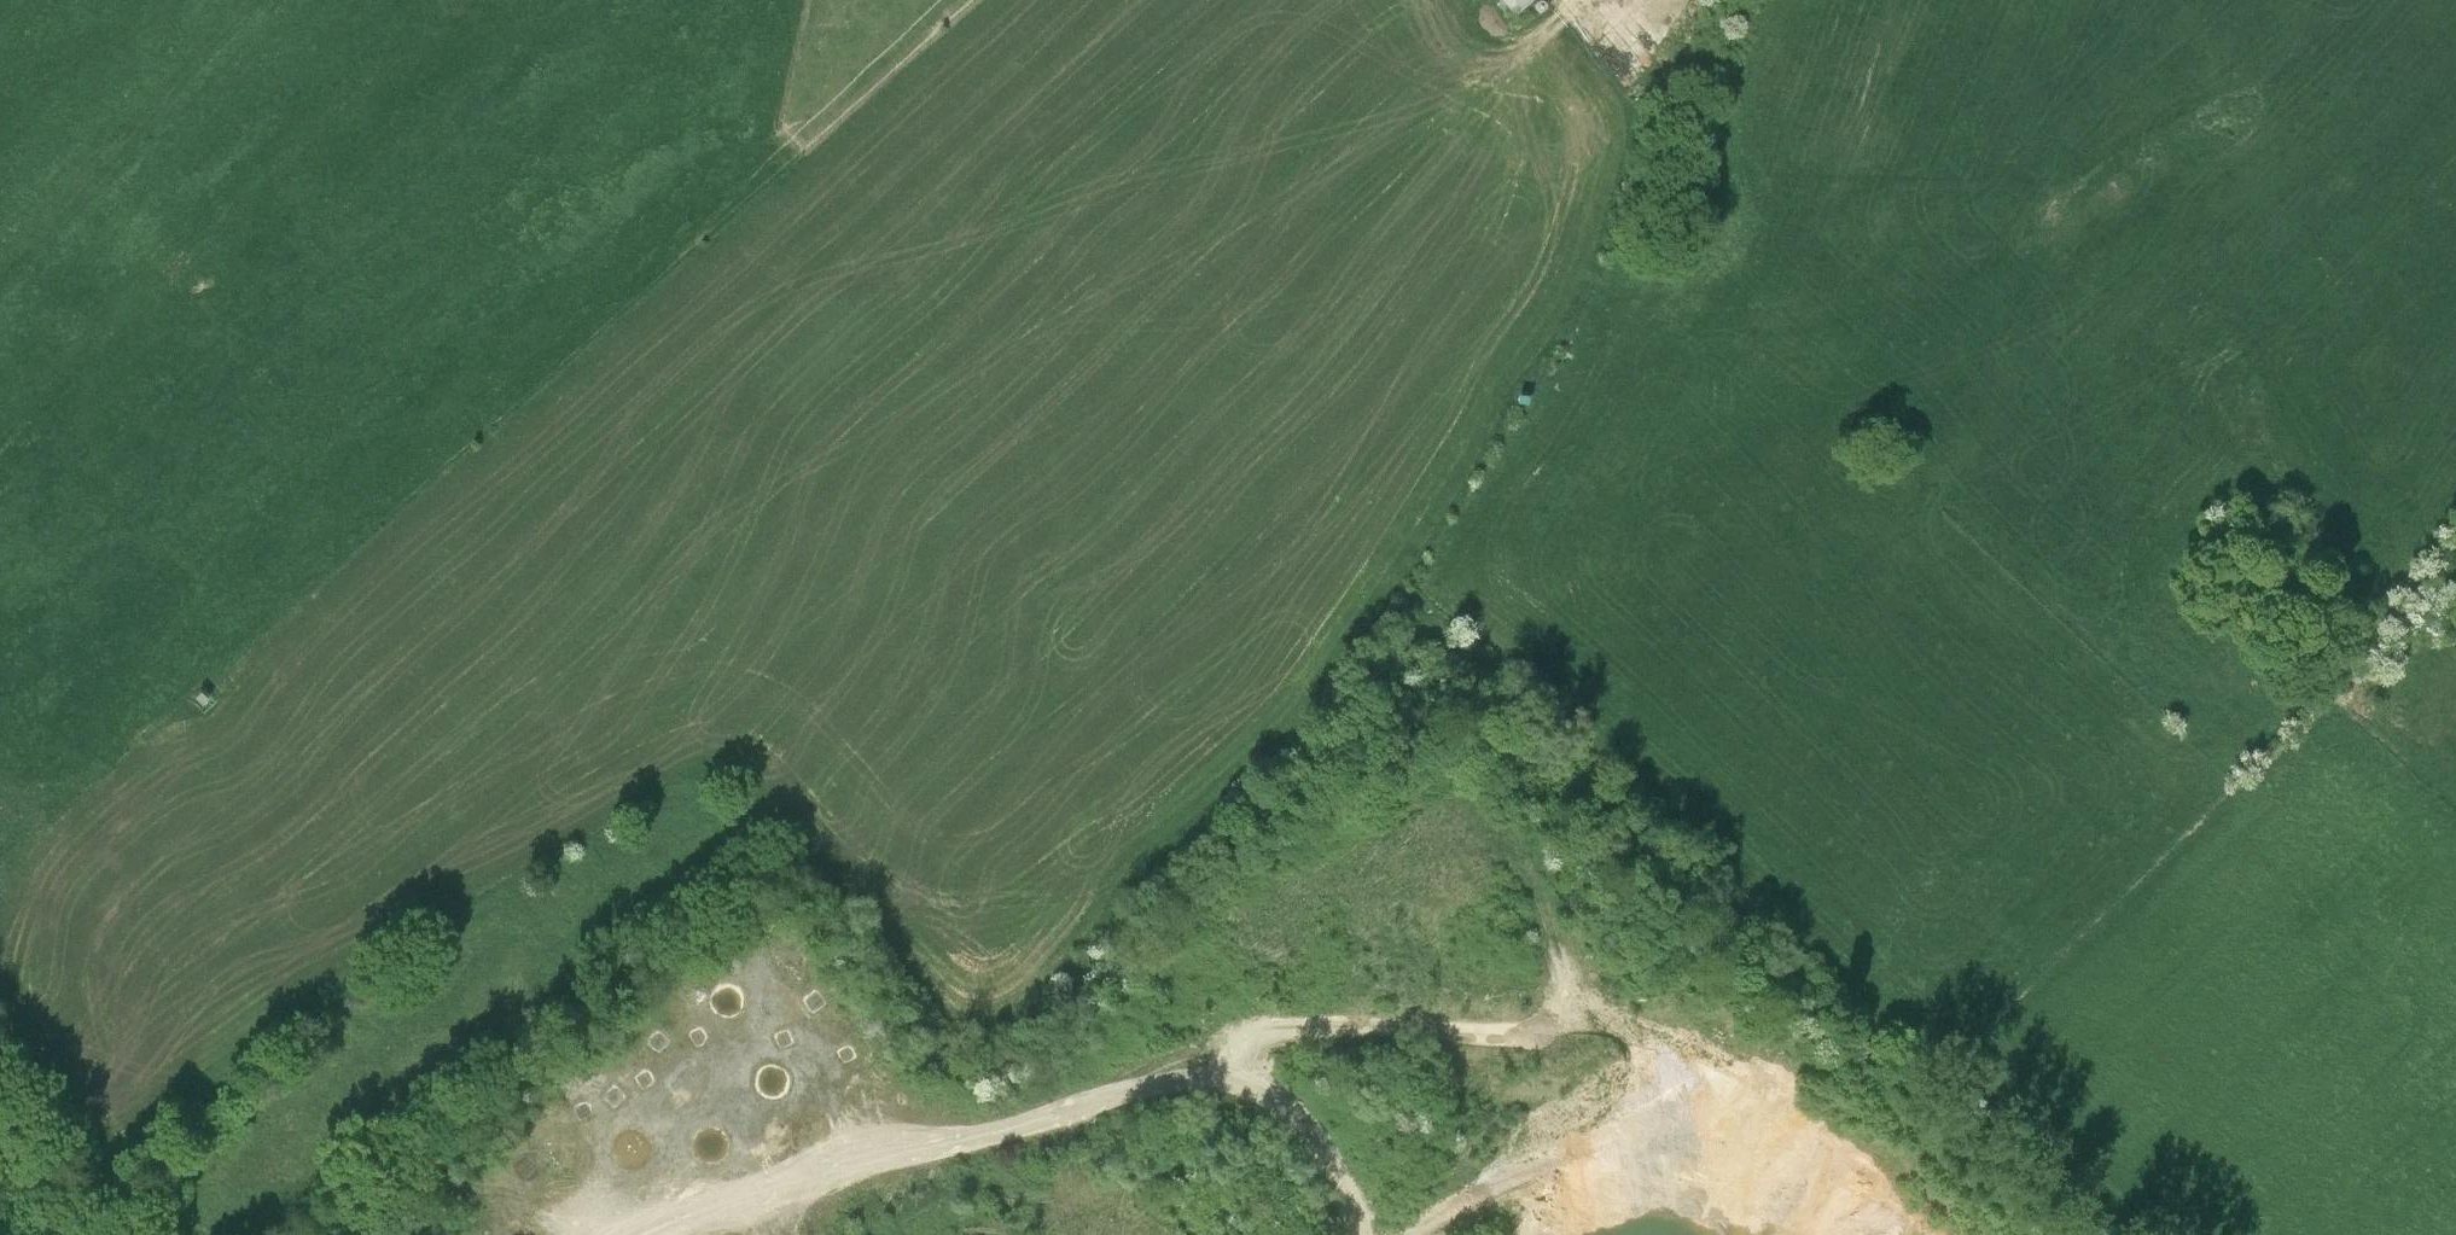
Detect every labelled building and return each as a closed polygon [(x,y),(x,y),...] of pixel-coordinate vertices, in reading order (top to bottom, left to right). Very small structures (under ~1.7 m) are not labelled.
[(1514,12),(1527,0),(1502,0),(1514,12)] [(1661,15),(1648,0),(1608,0),(1579,24),(1600,49),(1634,21),(1641,31),(1661,15)]
